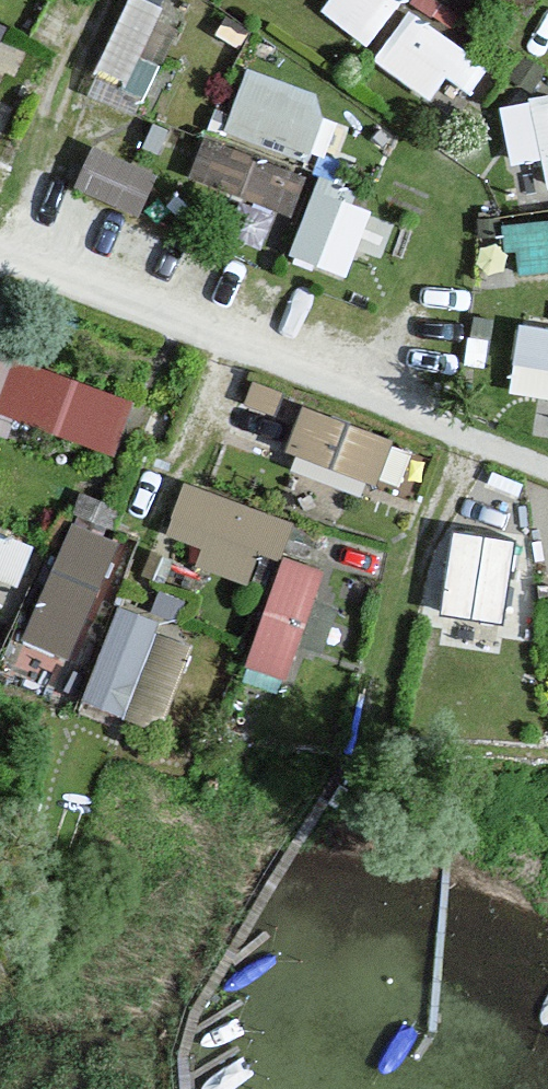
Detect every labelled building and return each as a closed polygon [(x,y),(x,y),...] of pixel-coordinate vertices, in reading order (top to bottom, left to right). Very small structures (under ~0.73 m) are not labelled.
[(164,60),(142,51),(163,0),(129,0),(90,90),(141,112),(164,60)] [(406,0),(327,0),(323,6),(373,43),(406,0)] [(451,72),(475,89),(494,62),(409,2),(372,53),(433,97),(451,72)] [(226,127),(310,156),(332,92),(248,63),(226,127)] [(14,95),(0,90),(0,135),(14,95)] [(547,153),(547,156),(547,93),(503,98),(510,158),(547,153)] [(89,148),(81,197),(147,207),(154,158),(89,148)] [(300,203),(303,159),(228,154),(224,198),(300,203)] [(315,180),(295,255),(355,271),(376,197),(315,180)] [(515,269),(547,266),(547,217),(511,220),(515,269)] [(547,396),(547,323),(521,321),(513,393),(547,396)] [(139,394),(0,348),(0,414),(120,453),(139,394)] [(308,400),(288,446),(381,485),(401,438),(308,400)] [(183,483),(172,531),(209,540),(203,567),(255,579),(261,549),(287,555),(298,510),(183,483)] [(76,659),(120,533),(70,516),(26,641),(76,659)] [(502,618),(519,537),(461,524),(444,606),(502,618)] [(20,588),(38,540),(0,525),(0,580),(20,588)] [(296,678),(328,563),(282,550),(250,665),(296,678)] [(124,715),(164,617),(123,601),(84,699),(124,715)] [(168,722),(195,639),(160,628),(133,711),(168,722)]
